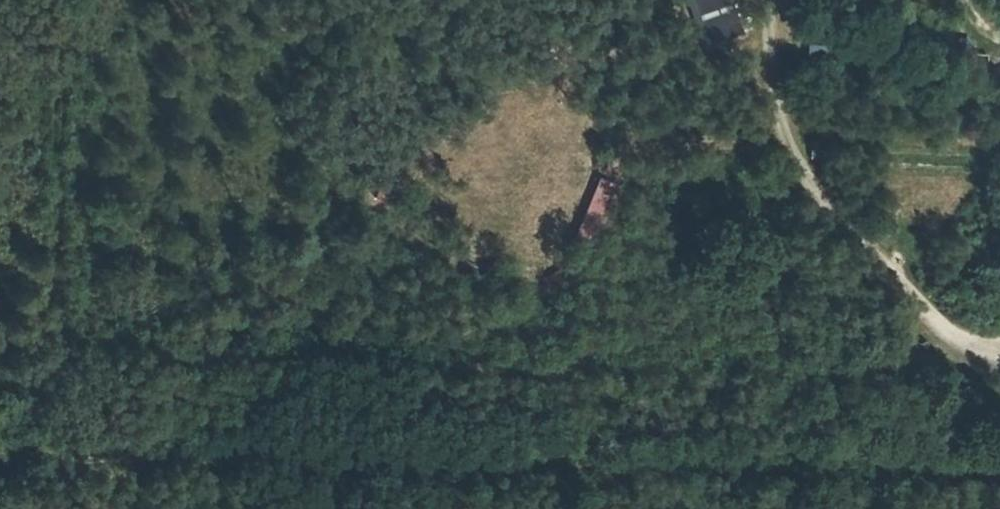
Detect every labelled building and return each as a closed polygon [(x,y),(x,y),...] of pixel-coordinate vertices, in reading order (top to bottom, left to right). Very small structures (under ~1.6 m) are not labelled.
[(704,20),(736,7),(733,0),(696,0),(704,20)] [(751,44),(736,7),(704,20),(719,56),(751,44)] [(849,61),(862,61),(862,51),(849,51),(849,61)] [(823,140),(811,141),(811,157),(824,156),(823,140)]
